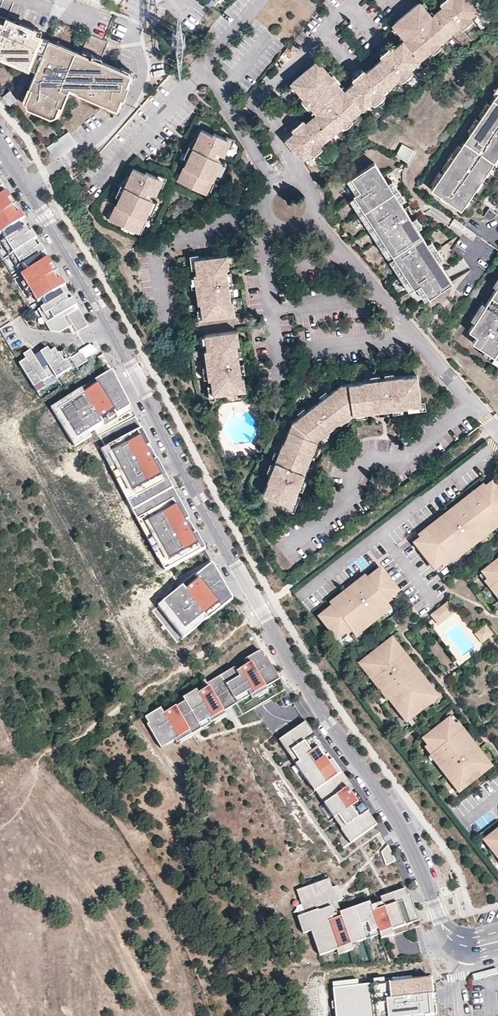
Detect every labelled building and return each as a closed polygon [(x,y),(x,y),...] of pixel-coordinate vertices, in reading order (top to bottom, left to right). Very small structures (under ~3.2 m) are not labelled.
[(470,0),(454,0),(435,16),(431,19),(428,15),(419,5),(395,26),(407,40),(393,52),(384,60),(366,76),(356,84),(347,91),(344,95),(341,92),(345,89),(335,77),(331,80),(317,65),(294,85),(307,101),(302,104),(316,119),(306,126),(297,135),(287,142),(300,157),(306,153),(309,157),(313,154),(316,158),(326,149),(324,147),(334,138),(333,138),(344,128),(347,132),(354,125),(351,122),(363,112),(364,112),(373,104),(376,108),(386,100),(382,95),(402,79),(405,83),(416,75),(413,71),(422,63),(421,62),(432,53),(435,58),(443,51),(439,47),(452,36),(453,37),(461,30),(465,33),(475,24),(471,19),(475,16),(471,12),(477,8),(470,0)] [(480,11),(477,8),(471,12),(475,16),(480,11)] [(0,16),(0,59),(26,70),(27,66),(39,36),(41,33),(0,16)] [(36,70),(48,40),(39,36),(27,66),(36,70)] [(132,74),(48,40),(36,70),(29,87),(31,88),(25,102),(55,114),(59,105),(61,106),(66,91),(117,112),(132,74)] [(291,46),(285,54),(292,60),(294,61),(299,53),(291,46)] [(381,57),(384,60),(393,52),(391,49),(381,57)] [(288,66),(292,60),(285,54),(280,60),(288,66)] [(353,81),(356,84),(366,76),(363,73),(353,81)] [(8,89),(0,94),(7,104),(15,99),(8,89)] [(431,190),(461,210),(497,156),(497,92),(431,190)] [(254,116),(247,109),(242,113),(249,120),(254,116)] [(293,131),(297,135),(306,126),(303,123),(293,131)] [(78,141),(71,131),(50,146),(58,156),(78,141)] [(210,138),(199,133),(193,146),(197,148),(195,153),(191,151),(177,184),(205,196),(209,186),(207,184),(209,181),(211,182),(219,162),(215,161),(217,156),(221,158),(227,142),(211,135),(210,138)] [(400,143),(394,155),(407,162),(414,149),(400,143)] [(304,161),(309,157),(306,153),(300,157),(304,161)] [(388,184),(374,163),(340,185),(418,304),(452,282),(438,261),(427,244),(417,229),(412,220),(399,201),(388,184)] [(143,176),(131,171),(125,185),(129,187),(128,191),(123,190),(110,223),(137,234),(141,225),(139,224),(141,220),(143,221),(151,201),(147,200),(150,194),(153,196),(160,181),(143,174),(143,176)] [(403,198),(392,181),(388,184),(399,201),(403,198)] [(253,188),(258,195),(263,192),(259,185),(253,188)] [(4,190),(0,193),(0,232),(20,218),(16,211),(14,212),(6,199),(9,197),(4,190)] [(421,226),(416,217),(412,220),(417,229),(421,226)] [(24,224),(20,218),(0,232),(3,237),(24,224)] [(24,224),(3,237),(0,239),(0,241),(16,267),(21,264),(43,250),(39,242),(36,244),(32,238),(35,236),(26,223),(24,224)] [(443,259),(431,241),(427,244),(438,261),(443,259)] [(24,270),(47,256),(43,250),(21,264),(24,270)] [(47,266),(52,263),(47,256),(24,270),(19,272),(23,279),(19,281),(27,296),(32,293),(36,300),(39,298),(61,285),(57,278),(55,279),(51,272),(47,266)] [(204,322),(236,317),(234,303),(231,304),(230,298),(223,299),(222,295),(230,294),(227,272),(230,272),(228,258),(195,263),(197,277),(194,277),(199,307),(202,307),(204,322)] [(445,268),(450,277),(469,268),(464,259),(445,268)] [(55,270),(52,263),(47,266),(51,272),(55,270)] [(480,310),(497,321),(497,281),(480,310)] [(64,284),(61,285),(64,291),(67,298),(71,296),(64,284)] [(64,291),(61,285),(39,298),(42,304),(64,291)] [(64,291),(42,304),(36,307),(48,329),(57,330),(70,323),(74,331),(86,324),(76,306),(73,308),(71,305),(67,298),(64,291)] [(472,330),(480,335),(475,343),(497,357),(497,321),(480,310),(472,330)] [(380,327),(386,334),(393,328),(387,321),(380,327)] [(246,394),(245,393),(244,380),(242,380),(241,374),(233,375),(232,371),(240,370),(237,349),(240,348),(238,334),(205,339),(207,353),(204,353),(208,383),(212,383),(214,398),(246,394)] [(95,352),(90,343),(78,351),(79,353),(71,357),(77,367),(87,361),(86,358),(95,352)] [(56,376),(71,367),(66,359),(70,357),(65,348),(58,352),(55,347),(50,350),(48,346),(34,354),(31,349),(24,353),(26,358),(19,362),(37,391),(46,386),(43,381),(54,374),(56,376)] [(109,367),(101,353),(95,356),(103,371),(109,367)] [(131,408),(111,369),(49,406),(73,445),(131,408)] [(262,493),(289,504),(303,470),(299,468),(301,465),(305,466),(318,435),(327,428),(336,420),(346,413),(376,409),(385,408),(419,403),(415,373),(401,375),(400,374),(360,379),(360,380),(339,383),(290,421),(282,442),(280,442),(266,479),(267,479),(262,493)] [(346,413),(336,420),(338,422),(346,416),(346,413)] [(181,506),(140,427),(97,447),(124,497),(165,569),(204,547),(181,506)] [(327,428),(318,435),(321,436),(328,430),(327,428)] [(434,567),(440,562),(442,565),(450,558),(449,558),(454,554),(456,555),(466,547),(465,545),(469,542),(471,543),(482,535),(480,533),(484,530),(485,531),(495,523),(493,520),(497,517),(497,518),(497,491),(491,481),(485,486),(484,483),(475,489),(477,492),(474,495),(471,492),(461,501),(463,503),(459,506),(457,504),(430,525),(432,528),(428,531),(426,528),(418,535),(420,537),(414,541),(434,567)] [(481,571),(486,577),(484,579),(490,586),(492,584),(495,588),(493,590),(497,597),(497,558),(481,571)] [(231,598),(211,562),(161,602),(186,633),(231,598)] [(334,601),(317,615),(335,636),(342,630),(344,632),(348,628),(351,632),(356,627),(358,629),(369,621),(367,619),(372,616),(373,617),(384,609),(382,607),(387,604),(384,600),(389,597),(387,595),(395,589),(378,567),(361,580),(359,578),(332,599),(334,601)] [(453,612),(446,603),(430,615),(435,621),(438,619),(440,621),(453,612)] [(491,635),(484,627),(474,634),(481,642),(491,635)] [(390,644),(387,639),(360,660),(364,666),(363,667),(371,678),(373,677),(376,681),(374,683),(383,693),(385,692),(388,696),(387,696),(400,713),(406,708),(410,714),(429,699),(425,694),(430,689),(417,672),(414,674),(411,670),(414,668),(393,641),(390,644)] [(159,706),(143,715),(147,721),(145,722),(159,746),(173,738),(175,742),(190,734),(187,728),(197,723),(200,728),(224,714),(219,705),(227,700),(236,715),(283,687),(260,648),(243,657),(246,663),(204,688),(177,703),(162,712),(159,706)] [(203,678),(173,695),(177,703),(204,688),(201,683),(205,681),(203,678)] [(430,689),(425,694),(429,699),(435,695),(430,689)] [(406,708),(400,713),(404,718),(410,714),(406,708)] [(452,724),(447,718),(422,738),(427,743),(424,745),(431,754),(432,753),(436,758),(434,760),(442,770),(444,769),(448,773),(446,775),(454,785),(456,784),(459,788),(486,767),(482,763),(485,761),(455,722),(452,724)] [(341,830),(350,843),(377,825),(306,722),(279,740),(315,792),(316,791),(342,829),(341,830)] [(484,843),(497,860),(497,828),(487,837),(489,840),(484,843)] [(388,845),(382,852),(388,865),(395,861),(388,845)] [(329,879),(297,890),(305,915),(298,917),(303,934),(311,931),(320,956),(337,950),(338,955),(353,950),(351,945),(380,935),(381,939),(421,926),(410,895),(408,895),(406,888),(373,899),(374,901),(369,903),(341,912),(337,902),(342,901),(338,887),(332,888),(329,879)] [(473,974),(474,979),(497,973),(497,972),(497,968),(473,974)] [(432,1015),(439,1015),(434,976),(367,978),(335,981),(337,1000),(334,1000),(334,1007),(337,1007),(338,1015),(423,1015),(426,1015),(432,1015)]
